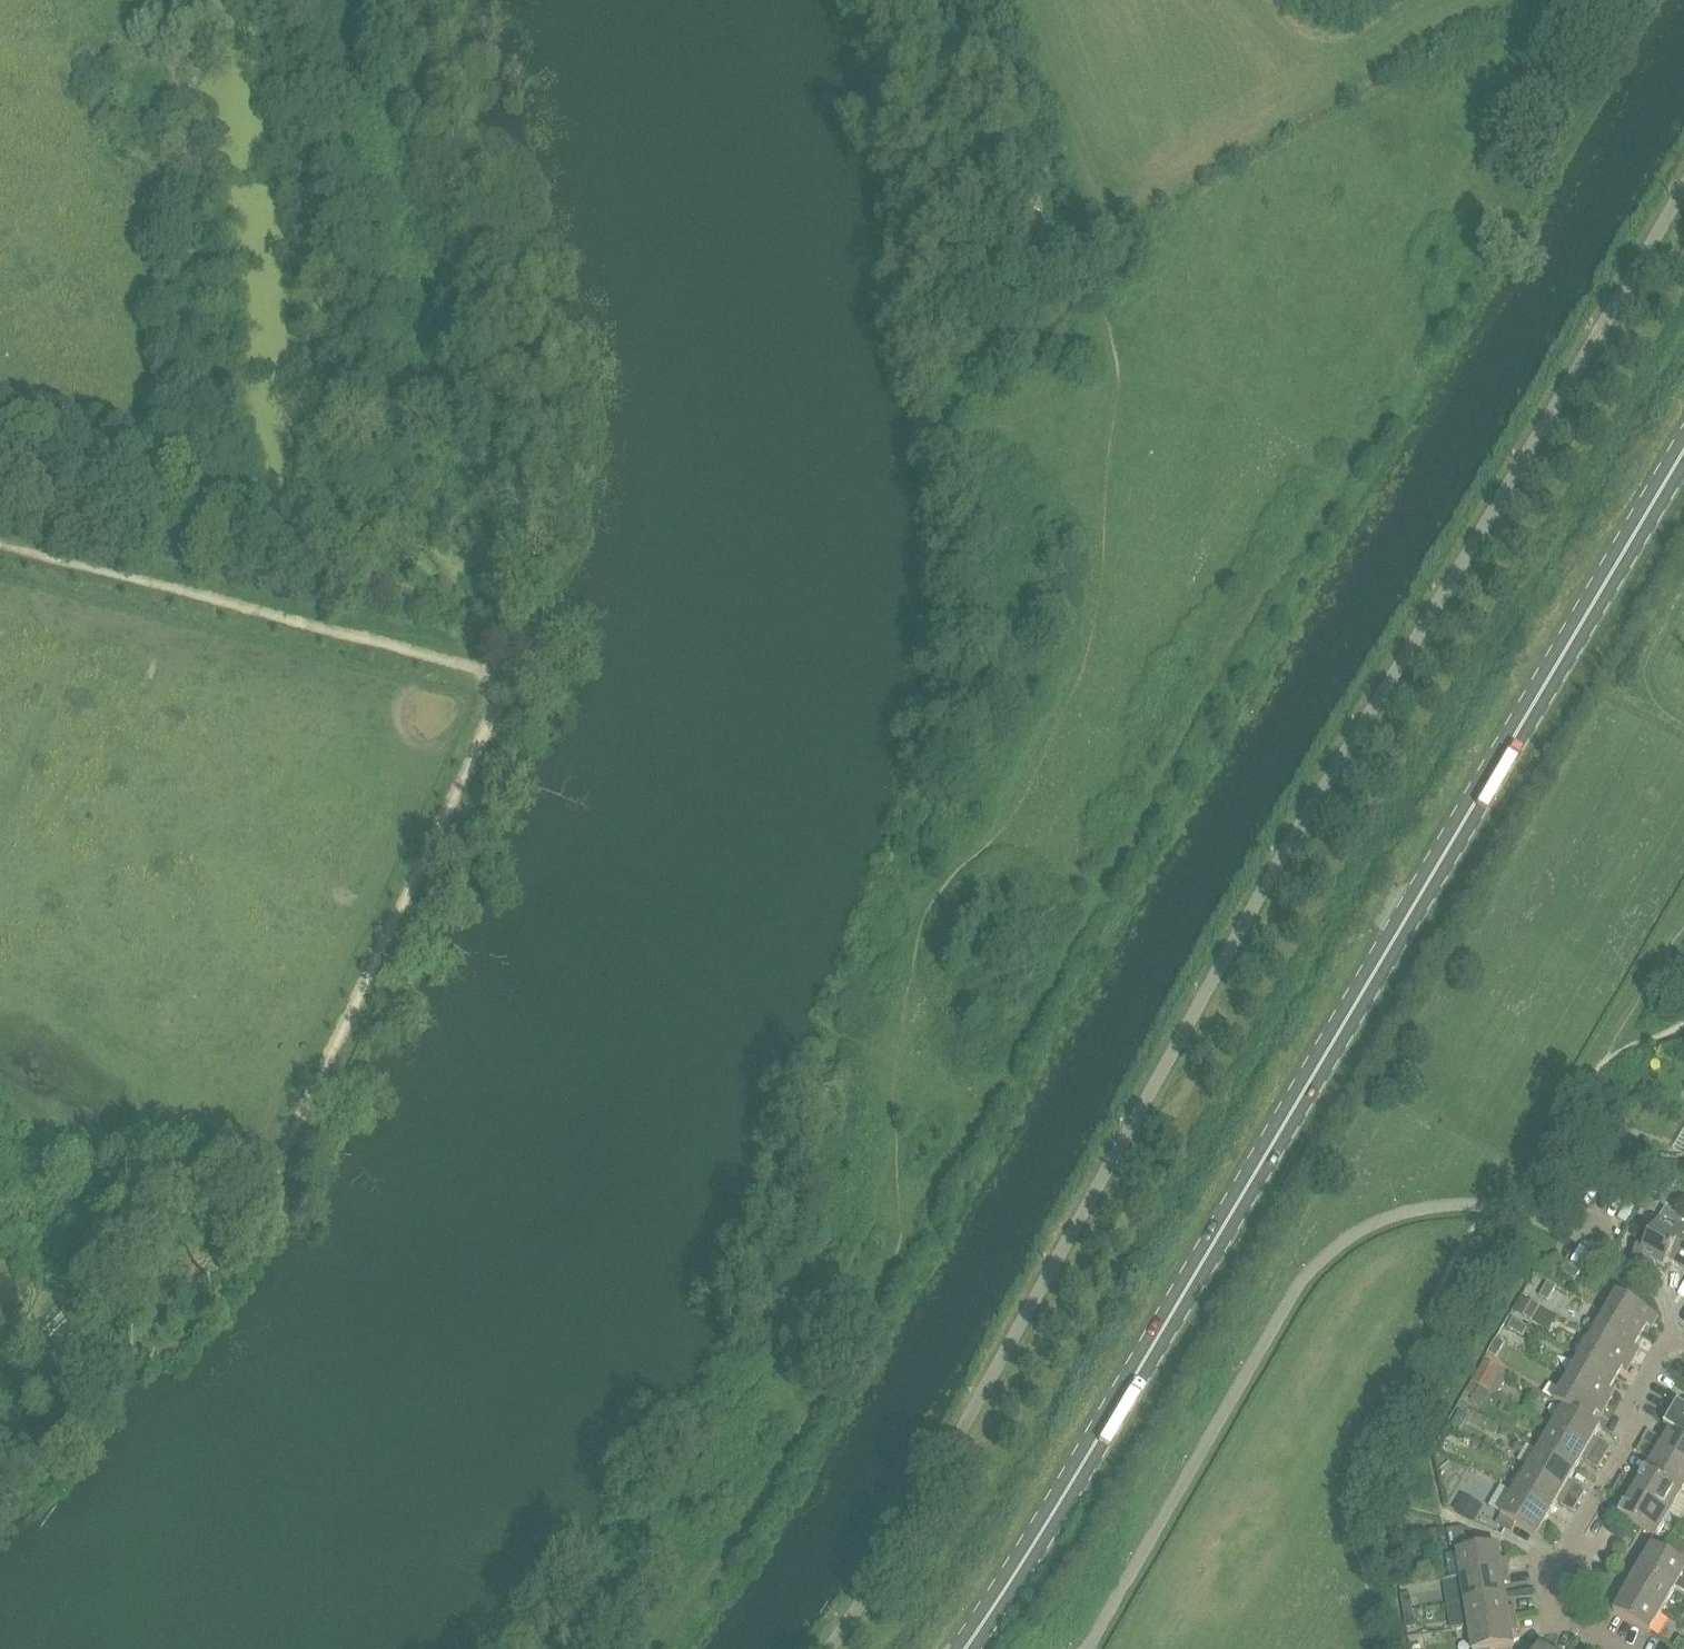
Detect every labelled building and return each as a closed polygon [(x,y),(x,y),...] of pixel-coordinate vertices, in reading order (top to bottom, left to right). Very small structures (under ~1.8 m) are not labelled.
[(1646,1257),(1665,1268),(1670,1260),(1683,1268),(1683,1227),(1678,1223),(1673,1231),(1658,1222),(1644,1247),(1640,1244),(1630,1261),(1641,1267),(1646,1257)] [(1545,1273),(1552,1277),(1560,1267),(1552,1262),(1545,1273)] [(1575,1279),(1580,1270),(1566,1262),(1560,1271),(1575,1279)] [(1556,1286),(1548,1281),(1539,1296),(1548,1301),(1556,1286)] [(1659,1315),(1653,1312),(1618,1292),(1605,1314),(1640,1335),(1647,1324),(1652,1327),(1659,1315)] [(1539,1307),(1540,1306),(1532,1301),(1523,1316),(1539,1324),(1546,1311),(1539,1307)] [(1605,1314),(1592,1336),(1633,1360),(1640,1348),(1634,1345),(1640,1335),(1605,1314)] [(1523,1336),(1528,1327),(1513,1319),(1508,1327),(1523,1336)] [(1592,1336),(1580,1357),(1615,1378),(1621,1367),(1627,1370),(1633,1360),(1592,1336)] [(1505,1343),(1496,1338),(1487,1353),(1496,1358),(1505,1343)] [(1580,1357),(1567,1379),(1608,1403),(1614,1392),(1608,1389),(1615,1378),(1580,1357)] [(1472,1382),(1489,1393),(1502,1371),(1484,1361),(1472,1382)] [(1567,1379),(1555,1400),(1591,1421),(1597,1411),(1602,1414),(1608,1403),(1567,1379)] [(1471,1401),(1482,1407),(1490,1394),(1480,1387),(1471,1401)] [(1564,1407),(1552,1427),(1605,1458),(1611,1447),(1594,1438),(1601,1426),(1591,1421),(1555,1400),(1554,1401),(1564,1407)] [(1671,1429),(1671,1428),(1683,1436),(1683,1404),(1683,1406),(1679,1403),(1665,1426),(1671,1429)] [(1451,1424),(1461,1430),(1469,1417),(1460,1410),(1451,1424)] [(1552,1427),(1539,1449),(1576,1470),(1582,1459),(1599,1469),(1605,1458),(1552,1427)] [(1665,1439),(1648,1430),(1642,1441),(1683,1464),(1683,1436),(1671,1428),(1671,1429),(1665,1439)] [(1647,1472),(1682,1492),(1683,1489),(1683,1464),(1642,1441),(1636,1451),(1653,1460),(1647,1472)] [(1528,1468),(1527,1471),(1580,1501),(1586,1491),(1569,1482),(1576,1470),(1539,1449),(1537,1452),(1524,1444),(1515,1460),(1528,1468)] [(1527,1471),(1514,1492),(1551,1513),(1557,1503),(1574,1512),(1580,1501),(1527,1471)] [(1647,1472),(1640,1482),(1624,1473),(1618,1484),(1670,1514),(1682,1492),(1647,1472)] [(1621,1516),(1642,1528),(1657,1536),(1670,1514),(1618,1484),(1612,1494),(1628,1504),(1621,1516)] [(1511,1533),(1517,1523),(1542,1538),(1549,1527),(1544,1524),(1551,1513),(1514,1492),(1496,1524),(1511,1533)] [(1454,1510),(1474,1522),(1484,1506),(1462,1494),(1454,1510)] [(1499,1545),(1475,1549),(1472,1532),(1463,1527),(1448,1530),(1451,1547),(1458,1546),(1458,1552),(1462,1578),(1508,1571),(1507,1559),(1501,1560),(1499,1545)] [(1652,1545),(1647,1542),(1642,1551),(1647,1554),(1639,1567),(1676,1588),(1683,1575),(1683,1564),(1652,1545)] [(1628,1574),(1622,1585),(1664,1609),(1676,1588),(1639,1567),(1633,1577),(1628,1574)] [(1462,1578),(1466,1602),(1506,1596),(1504,1584),(1510,1583),(1508,1571),(1462,1578)] [(1614,1611),(1650,1633),(1664,1609),(1622,1585),(1616,1595),(1622,1598),(1614,1611)] [(1401,1595),(1404,1612),(1413,1611),(1411,1594),(1401,1595)] [(1466,1602),(1470,1627),(1516,1620),(1515,1608),(1508,1609),(1506,1596),(1466,1602)] [(1404,1612),(1406,1628),(1416,1627),(1413,1611),(1404,1612)] [(1514,1645),(1512,1632),(1518,1631),(1516,1620),(1470,1627),(1473,1648),(1492,1648),(1514,1646),(1514,1645)] [(1678,1648),(1683,1648),(1683,1640),(1679,1637),(1674,1647),(1678,1648)]
